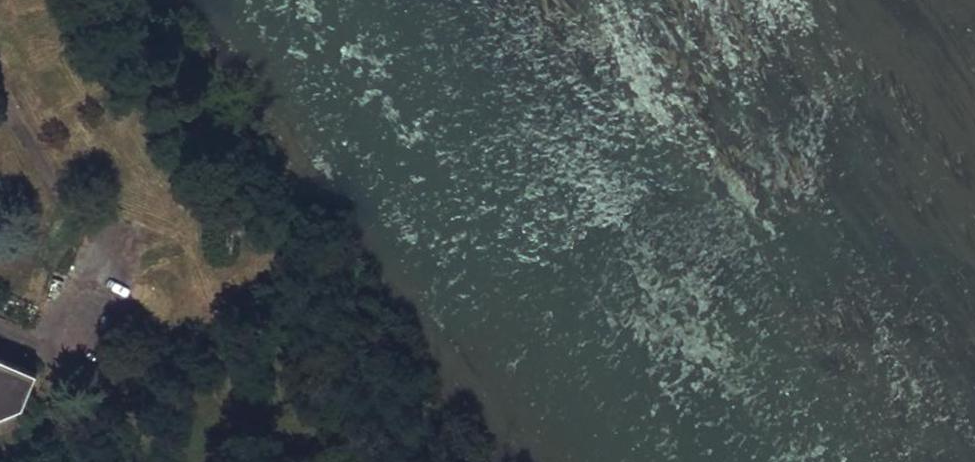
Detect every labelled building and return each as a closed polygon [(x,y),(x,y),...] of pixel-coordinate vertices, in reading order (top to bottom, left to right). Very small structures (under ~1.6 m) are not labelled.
[(24,410),(27,404),(9,397),(21,368),(0,359),(0,419),(24,410)] [(21,368),(9,397),(27,404),(39,375),(21,368)]
